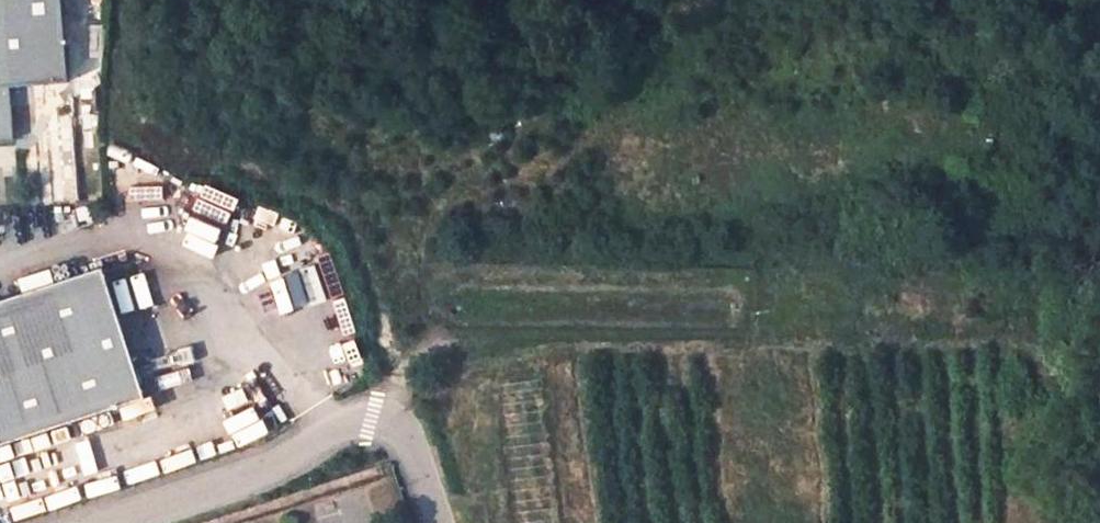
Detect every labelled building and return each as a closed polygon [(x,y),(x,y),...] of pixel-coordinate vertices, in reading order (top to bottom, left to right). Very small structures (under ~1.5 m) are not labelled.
[(9,140),(6,86),(66,82),(60,0),(0,0),(0,141),(9,140)] [(0,305),(0,446),(146,399),(105,272),(0,305)]
